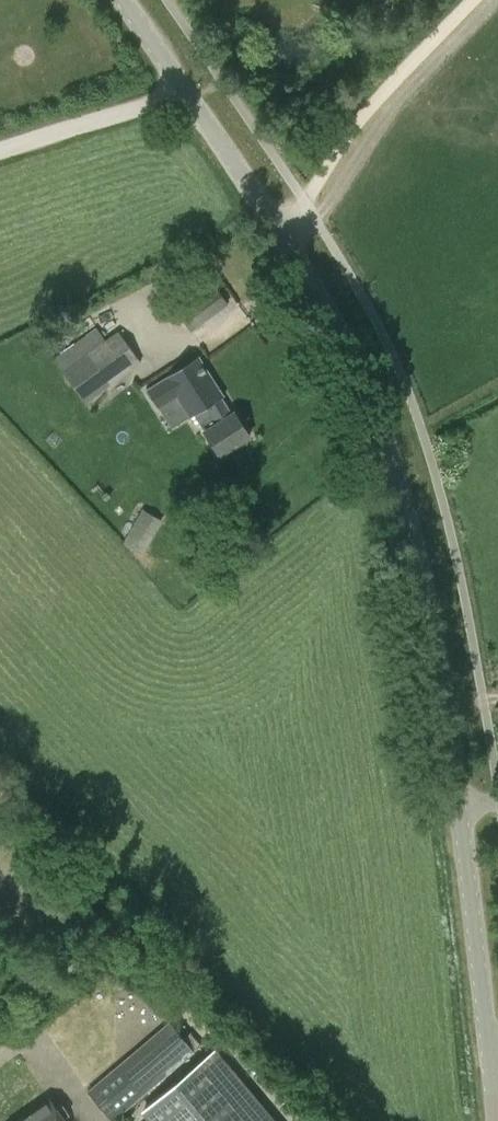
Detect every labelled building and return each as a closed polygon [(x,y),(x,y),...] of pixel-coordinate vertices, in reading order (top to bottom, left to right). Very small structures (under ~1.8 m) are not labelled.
[(164,313),(180,337),(229,302),(210,278),(181,301),(164,313)] [(48,350),(85,401),(141,361),(118,329),(106,339),(90,320),(48,350)] [(194,414),(205,429),(203,430),(219,455),(250,435),(234,410),(234,411),(224,396),(226,395),(200,354),(146,389),(158,407),(177,396),(189,417),(194,414)] [(142,509),(123,542),(139,551),(158,518),(142,509)] [(169,1021),(147,1041),(138,1048),(138,1047),(88,1088),(113,1119),(163,1077),(195,1051),(169,1021)] [(146,1120),(145,1120),(273,1120),(215,1052),(141,1114),(146,1120)] [(50,1097),(16,1120),(67,1120),(50,1097)]
